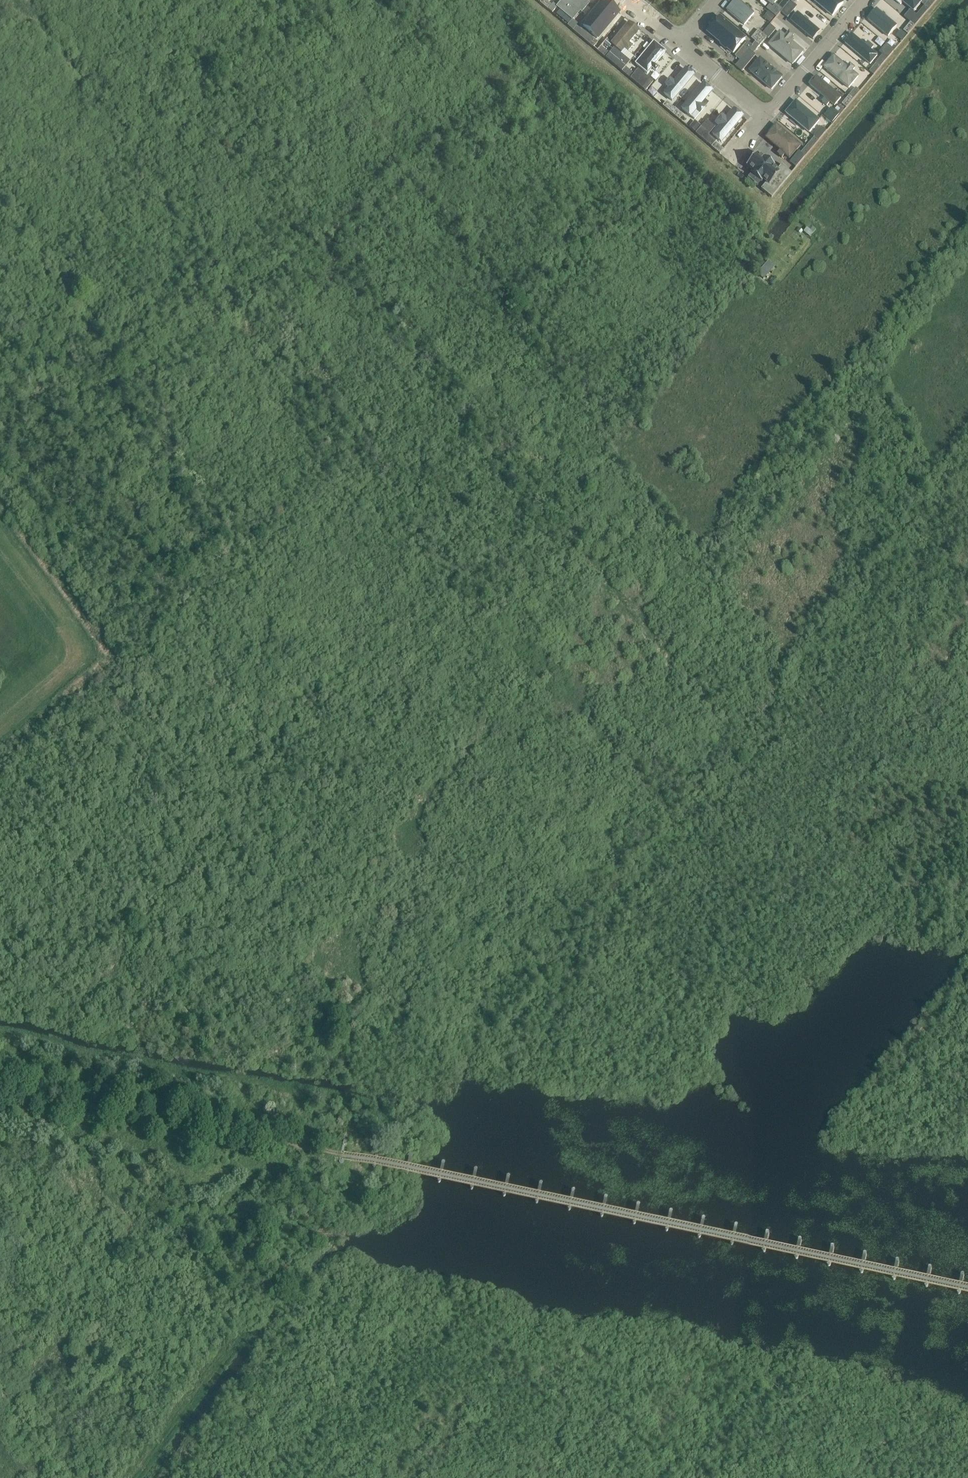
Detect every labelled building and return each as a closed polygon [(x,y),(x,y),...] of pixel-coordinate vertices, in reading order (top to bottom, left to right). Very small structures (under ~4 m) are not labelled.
[(543,0),(540,4),(547,10),(548,10),(551,6),(543,0)] [(573,19),(580,11),(581,12),(589,3),(587,1),(589,0),(561,0),(556,6),(573,19)] [(604,0),(602,0),(580,26),(597,40),(601,36),(620,13),(604,0)] [(727,8),(745,24),(755,12),(740,0),(733,0),(727,8)] [(778,7),(783,10),(791,0),(784,0),(778,7)] [(783,10),(789,16),(798,5),(795,3),(791,0),(783,10)] [(833,16),(845,2),(842,0),(813,0),(833,16)] [(914,12),(925,0),(924,0),(900,0),(914,12)] [(925,6),(929,9),(936,1),(934,0),(930,0),(925,6)] [(551,6),(548,10),(552,13),(557,7),(553,4),(551,6)] [(770,5),(767,9),(776,17),(783,10),(778,7),(776,4),(773,7),(770,5)] [(911,11),(905,18),(911,23),(915,26),(921,19),(929,9),(925,6),(917,16),(911,11)] [(873,14),(868,19),(889,36),(897,26),(894,24),(886,16),(877,9),(873,14)] [(798,13),(792,20),(814,40),(821,33),(798,13)] [(770,23),(775,17),(771,14),(766,19),(770,23)] [(707,31),(734,54),(747,38),(720,16),(707,31)] [(639,29),(629,21),(610,43),(621,51),(624,47),(627,50),(631,45),(628,42),(639,29)] [(911,23),(905,31),(908,34),(915,26),(911,23)] [(771,24),(763,33),(767,36),(769,38),(777,29),(771,24)] [(576,26),(572,31),(594,48),(598,43),(596,42),(581,30),(580,30),(576,26)] [(759,30),(752,39),(756,42),(763,33),(759,30)] [(896,35),(902,40),(907,35),(901,30),(896,35)] [(781,31),(770,44),(794,65),(805,52),(790,39),(790,38),(788,37),(787,37),(781,31)] [(767,36),(763,33),(756,42),(760,45),(767,36)] [(879,55),(873,50),(875,47),(869,41),(866,44),(853,33),(846,42),(872,64),(879,55)] [(666,52),(653,41),(635,64),(647,74),(651,69),(654,65),(666,52)] [(754,52),(760,45),(756,42),(753,45),(741,60),(735,66),(741,71),(756,53),(754,52)] [(749,42),(737,56),(741,60),(753,45),(749,42)] [(870,72),(874,75),(882,66),(894,51),(887,44),(880,52),(884,55),(878,63),(870,72)] [(600,47),(597,51),(605,58),(609,54),(600,47)] [(609,54),(605,58),(622,71),(625,67),(630,62),(614,48),(609,54)] [(834,55),(824,66),(849,87),(859,76),(853,71),(856,68),(851,63),(848,67),(834,55)] [(749,71),(772,91),(784,77),(761,57),(749,71)] [(634,75),(625,67),(622,71),(631,79),(634,75)] [(670,79),(665,85),(668,88),(663,94),(673,102),(695,76),(685,68),(674,81),(670,79)] [(638,70),(634,75),(631,79),(646,92),(654,82),(638,70)] [(836,106),(843,98),(816,75),(809,84),(825,98),(822,102),(827,106),(830,102),(836,106)] [(701,104),(712,91),(702,82),(681,108),(691,116),(696,110),(700,113),(705,107),(701,104)] [(653,86),(648,92),(654,97),(659,91),(653,86)] [(853,100),(861,91),(857,88),(849,96),(853,100)] [(853,100),(849,96),(843,104),(847,107),(853,100)] [(666,102),(663,106),(670,113),(674,108),(666,102)] [(823,122),(799,102),(788,115),(812,135),(823,122)] [(682,115),(674,108),(670,113),(678,119),(682,115)] [(722,142),(744,117),(733,108),(726,117),(722,114),(714,124),(717,126),(712,133),(722,142)] [(832,110),(825,118),(833,124),(839,116),(832,110)] [(690,126),(689,127),(695,132),(701,126),(694,120),(693,122),(690,126)] [(790,160),(801,146),(776,125),(765,139),(779,151),(776,154),(781,158),(784,155),(790,160)] [(701,126),(696,133),(719,152),(722,149),(714,143),(716,141),(707,134),(709,133),(701,126)] [(822,128),(814,138),(818,141),(827,131),(822,128)] [(818,141),(814,138),(808,145),(812,149),(818,141)] [(806,156),(812,149),(808,145),(802,153),(806,156)] [(800,151),(791,161),(797,166),(797,167),(806,156),(802,153),(800,151)] [(748,164),(746,166),(752,172),(751,173),(761,182),(762,180),(766,183),(761,189),(767,194),(771,198),(778,190),(785,181),(792,173),(781,164),(776,170),(773,167),(774,166),(764,158),(763,159),(757,153),(755,156),(753,154),(746,163),(748,164)] [(813,234),(806,228),(804,231),(810,237),(813,234)] [(768,263),(763,269),(769,274),(774,268),(768,263)] [(340,1162),(341,1162),(343,1163),(344,1162),(348,1143),(349,1141),(348,1140),(347,1139),(346,1139),(345,1139),(344,1140),(343,1141),(339,1159),(339,1160),(339,1161),(340,1162)]
